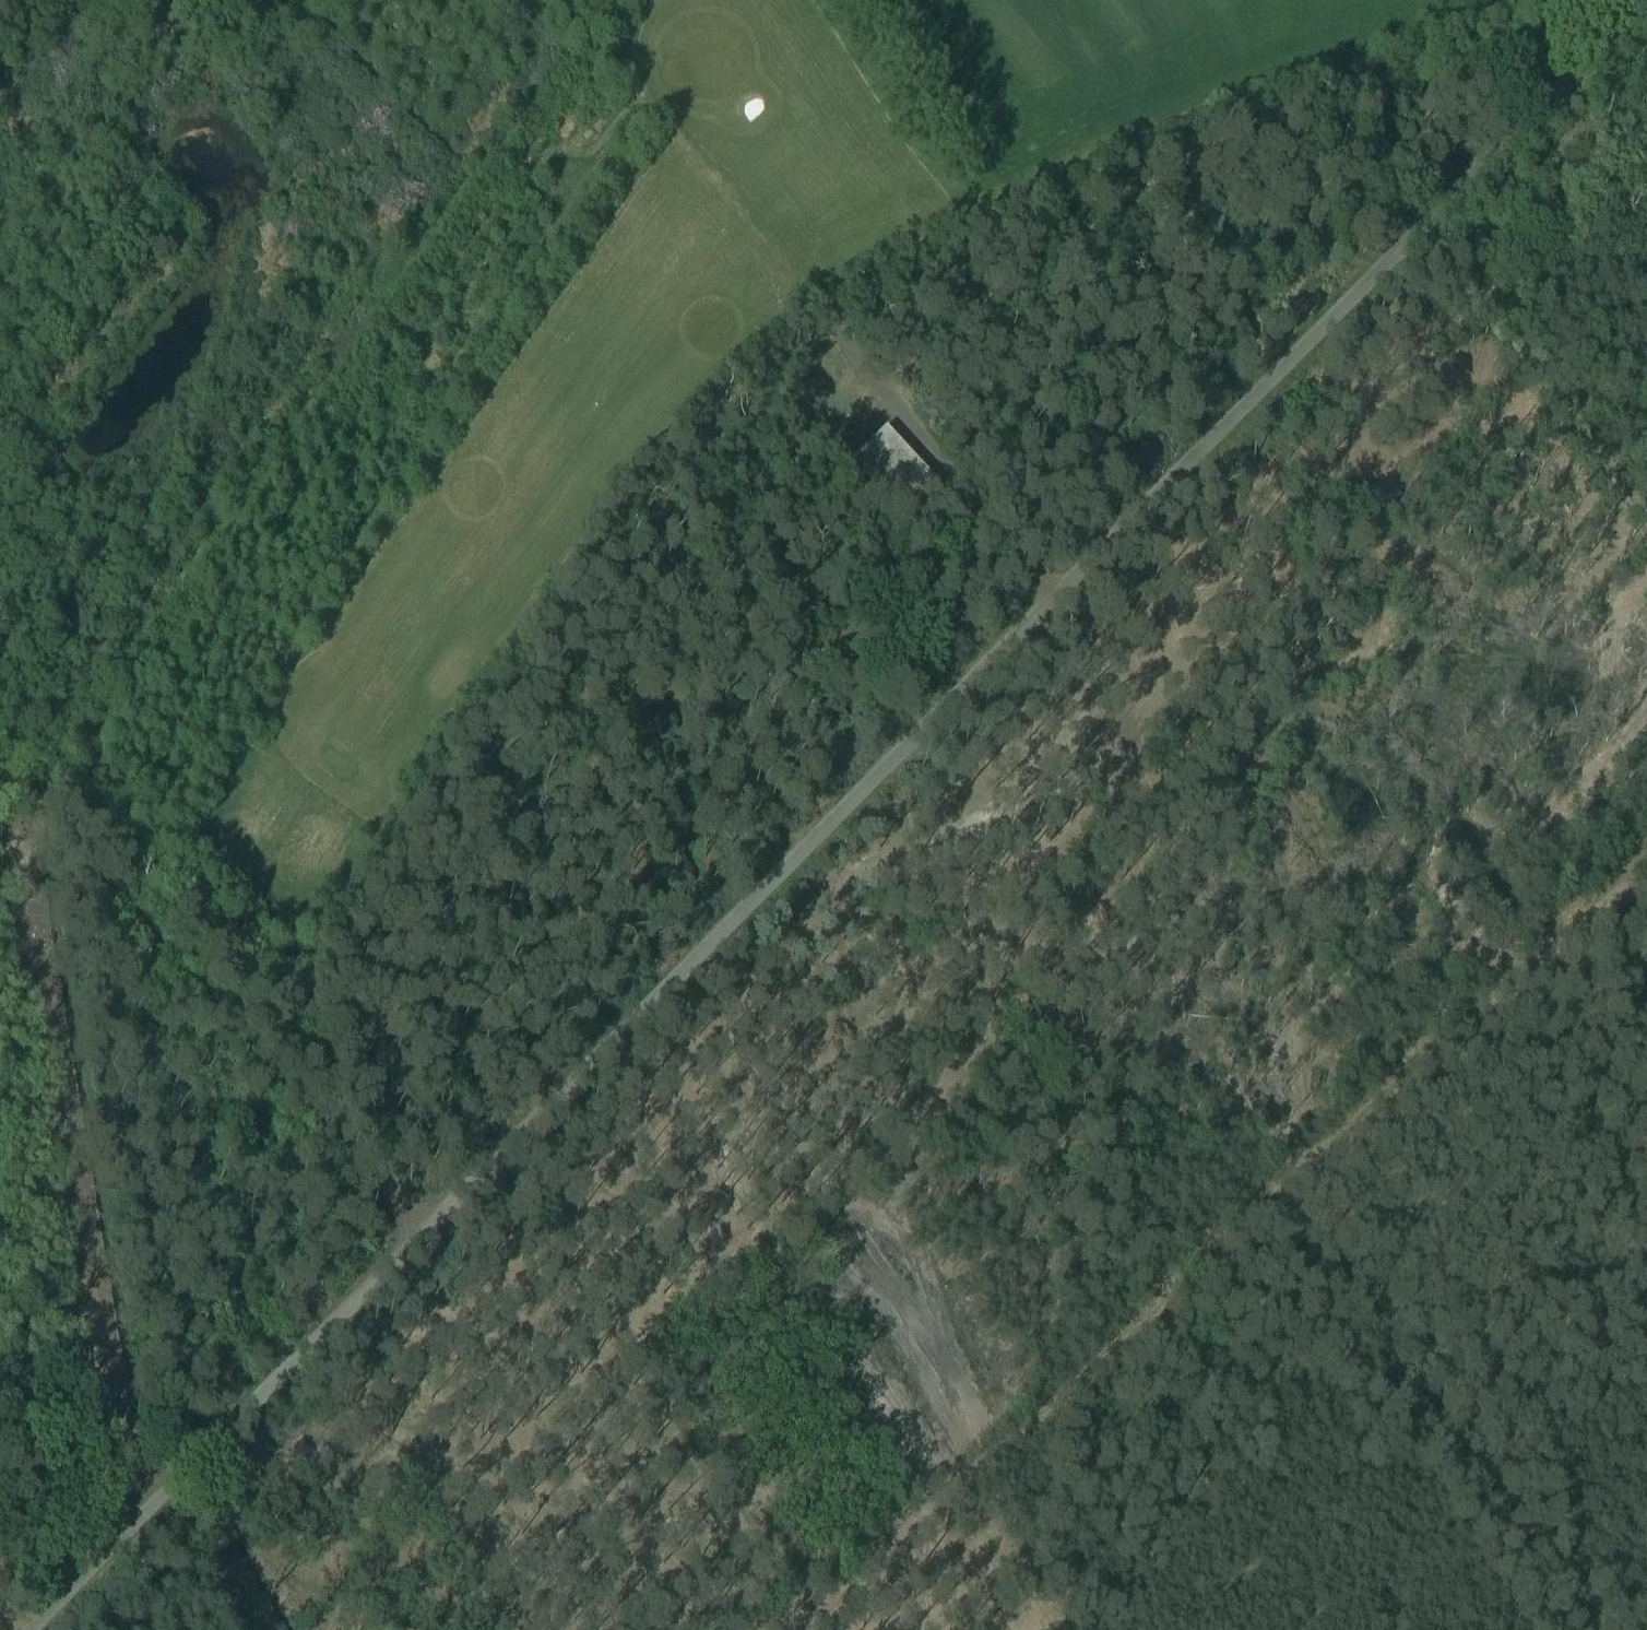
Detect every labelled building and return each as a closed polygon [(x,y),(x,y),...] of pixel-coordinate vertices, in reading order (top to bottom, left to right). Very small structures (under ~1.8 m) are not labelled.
[(934,377),(943,386),(949,380),(947,378),(948,376),(943,369),(934,377)] [(878,437),(850,463),(902,519),(930,493),(939,485),(888,429),(878,437)]
